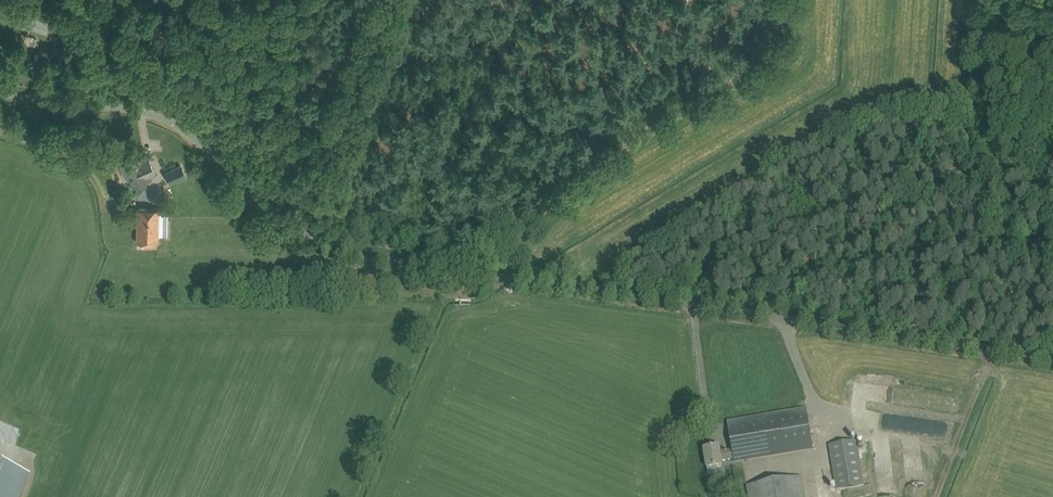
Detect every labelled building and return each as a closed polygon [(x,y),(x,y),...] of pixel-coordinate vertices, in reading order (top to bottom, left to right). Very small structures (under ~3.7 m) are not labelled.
[(22,26),(46,34),(51,19),(27,11),(22,26)] [(11,56),(19,59),(25,62),(35,38),(29,35),(21,32),(11,56)] [(128,176),(133,186),(151,178),(150,176),(155,174),(147,156),(142,158),(141,157),(120,166),(125,177),(128,176)] [(181,164),(172,168),(177,178),(185,175),(181,164)] [(137,207),(136,241),(157,242),(158,235),(158,234),(158,210),(158,208),(137,207)] [(704,450),(706,460),(707,469),(722,466),(721,461),(726,460),(735,459),(735,462),(812,448),(807,420),(805,409),(740,420),(727,422),(729,428),(732,449),(719,451),(718,447),(704,450)] [(829,445),(837,489),(864,484),(856,441),(829,445)] [(28,474),(0,462),(0,496),(19,496),(28,474)] [(749,496),(804,496),(801,478),(747,487),(743,487),(744,494),(748,493),(749,496)]
